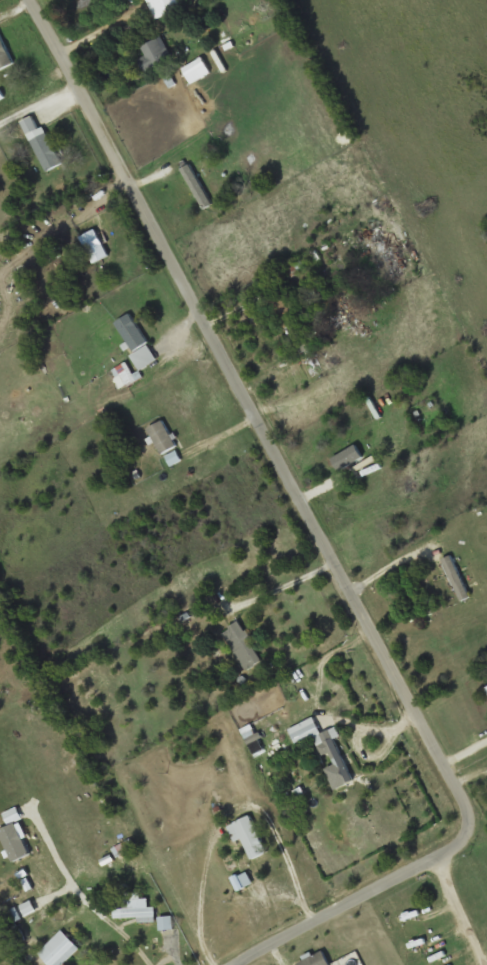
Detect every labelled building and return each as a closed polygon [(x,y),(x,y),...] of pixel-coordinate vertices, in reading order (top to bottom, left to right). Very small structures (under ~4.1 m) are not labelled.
[(156,18),(180,8),(176,0),(148,0),(156,18)] [(15,62),(0,32),(0,70),(15,62)] [(138,59),(144,71),(169,57),(158,37),(140,47),(145,55),(138,59)] [(31,139),(46,171),(63,163),(47,131),(31,139)] [(179,170),(203,210),(213,204),(190,164),(179,170)] [(93,264),(109,255),(96,229),(80,237),(93,264)] [(373,234),(392,276),(401,272),(382,230),(373,234)] [(369,312),(365,301),(346,308),(344,303),(336,307),(339,315),(319,323),(322,330),(369,312)] [(117,320),(135,353),(134,354),(141,369),(158,360),(132,312),(117,320)] [(115,370),(127,386),(137,378),(125,362),(115,370)] [(162,454),(178,447),(165,419),(150,427),(162,454)] [(340,449),(359,477),(366,472),(348,444),(340,449)] [(470,597),(452,554),(441,559),(459,601),(470,597)] [(265,659),(240,621),(224,632),(248,670),(265,659)] [(260,739),(251,724),(241,730),(253,751),(259,748),(256,741),(260,739)] [(327,742),(343,785),(351,782),(335,739),(327,742)] [(236,842),(243,839),(253,860),(269,852),(251,815),(229,826),(236,842)] [(253,884),(248,872),(232,878),(237,890),(253,884)] [(156,906),(148,906),(148,899),(125,899),(125,908),(115,908),(115,918),(156,918),(156,906)] [(51,964),(62,964),(80,947),(62,929),(38,952),(51,964)] [(324,949),(299,962),(300,964),(332,964),(324,949)]
